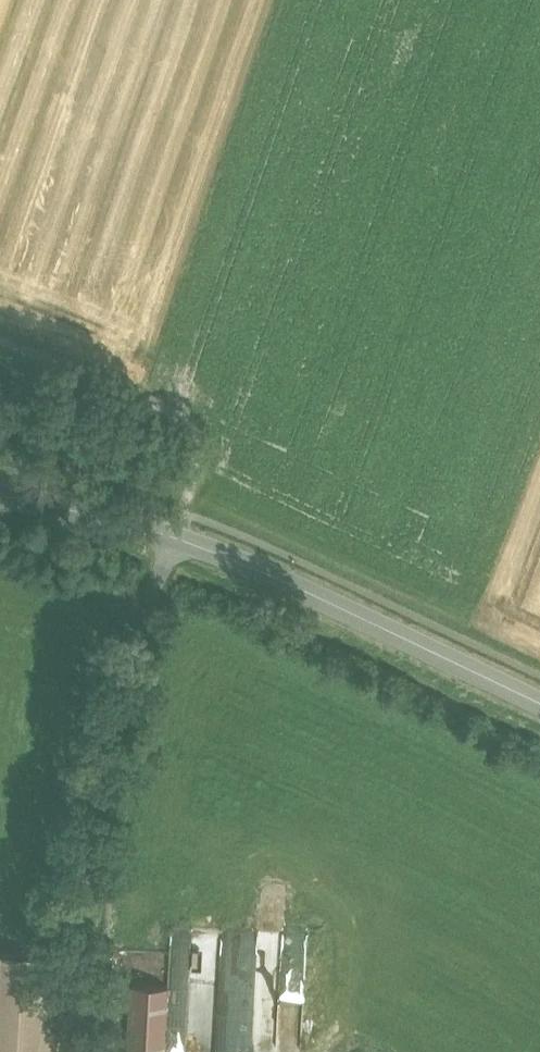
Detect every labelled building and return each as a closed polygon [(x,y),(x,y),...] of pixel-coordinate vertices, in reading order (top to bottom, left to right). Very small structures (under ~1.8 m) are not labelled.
[(132,985),(129,1051),(164,1051),(168,987),(132,985)]
